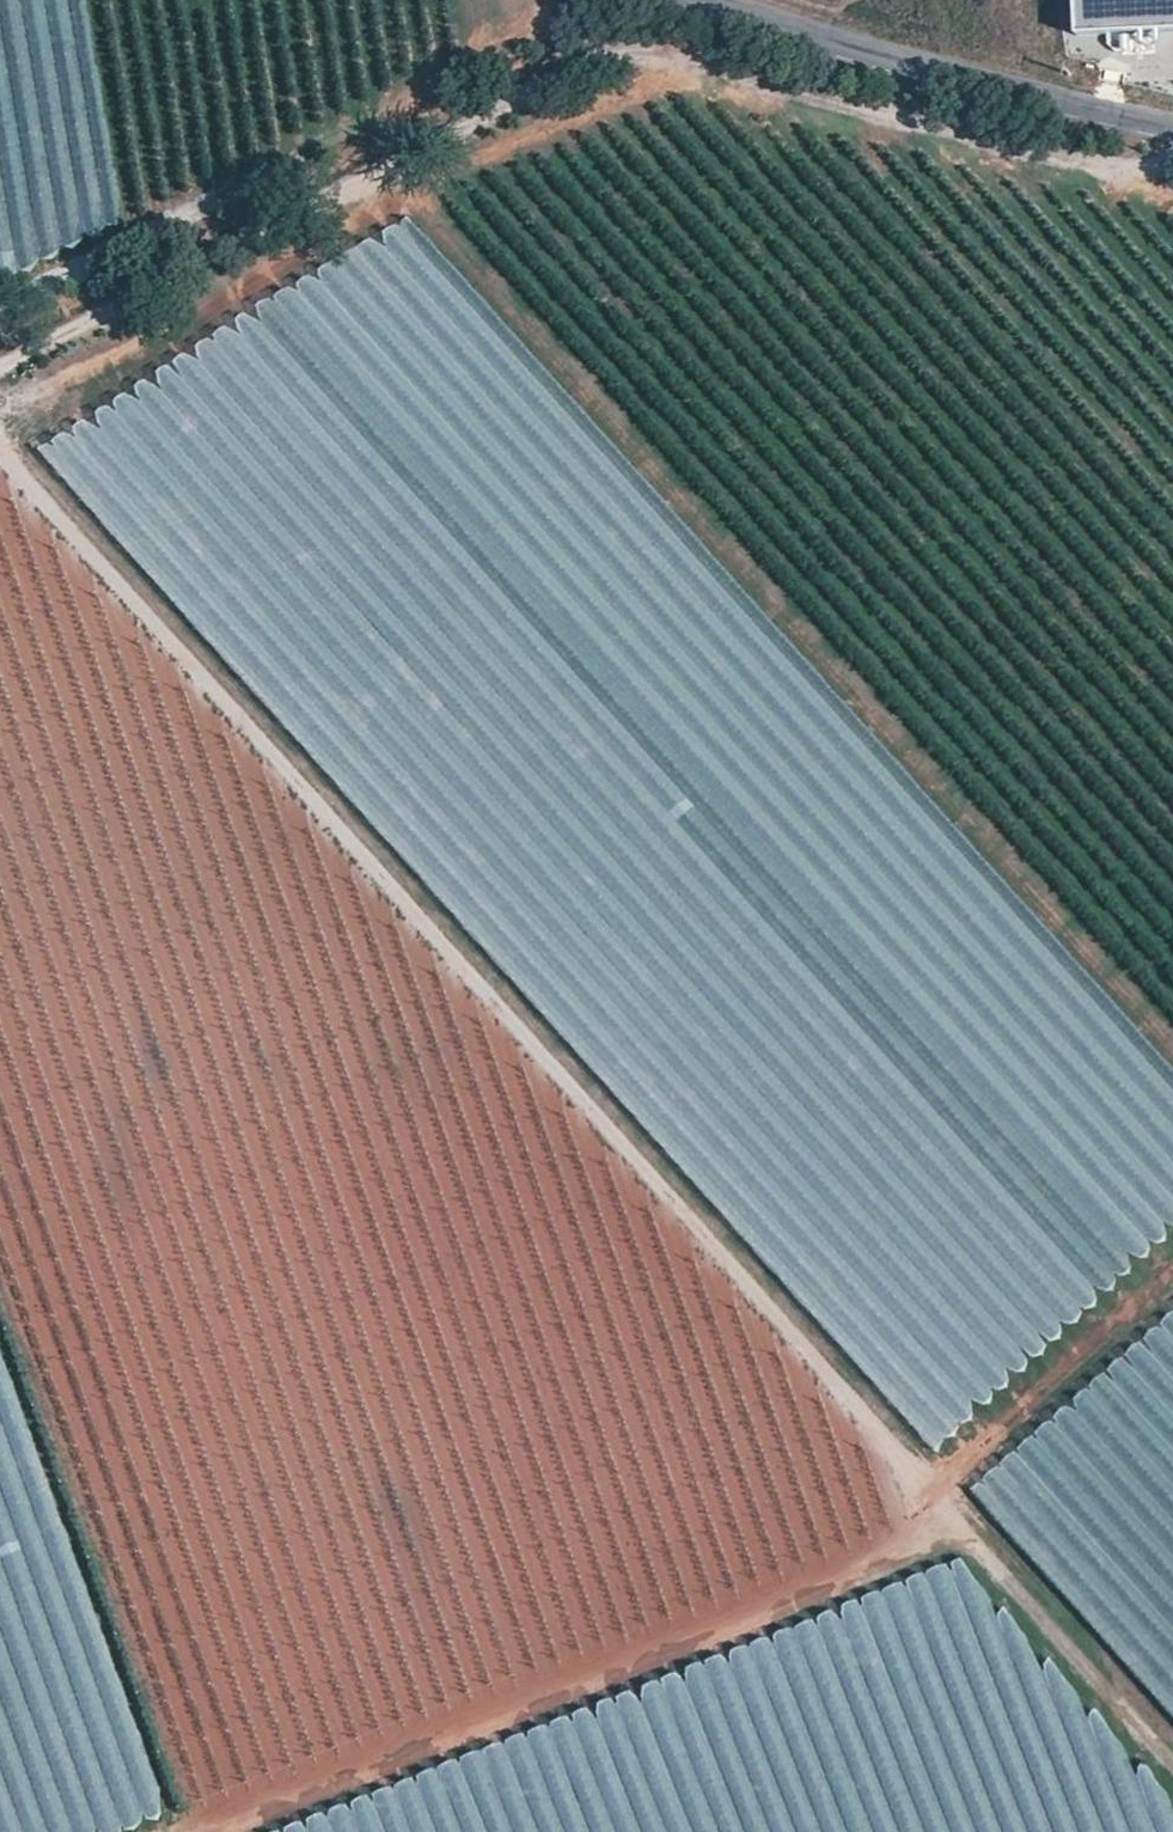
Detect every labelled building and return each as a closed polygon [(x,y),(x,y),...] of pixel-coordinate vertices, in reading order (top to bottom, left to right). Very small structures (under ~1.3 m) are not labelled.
[(1086,49),(1172,44),(1172,0),(1083,0),(1086,49)] [(797,1630),(763,1643),(815,1644),(831,1665),(862,1666),(872,1678),(875,1687),(889,1707),(901,1698),(920,1724),(935,1713),(945,1728),(952,1723),(957,1723),(986,1713),(1008,1742),(1008,1715),(1016,1709),(1045,1699),(1021,1698),(1021,1678),(1016,1665),(1027,1658),(1013,1621),(1004,1608),(997,1608),(960,1558),(854,1598),(834,1612),(822,1611),(797,1630)] [(163,1821),(141,1738),(62,1759),(68,1781),(44,1787),(49,1806),(24,1813),(29,1831),(120,1831),(163,1821)]
